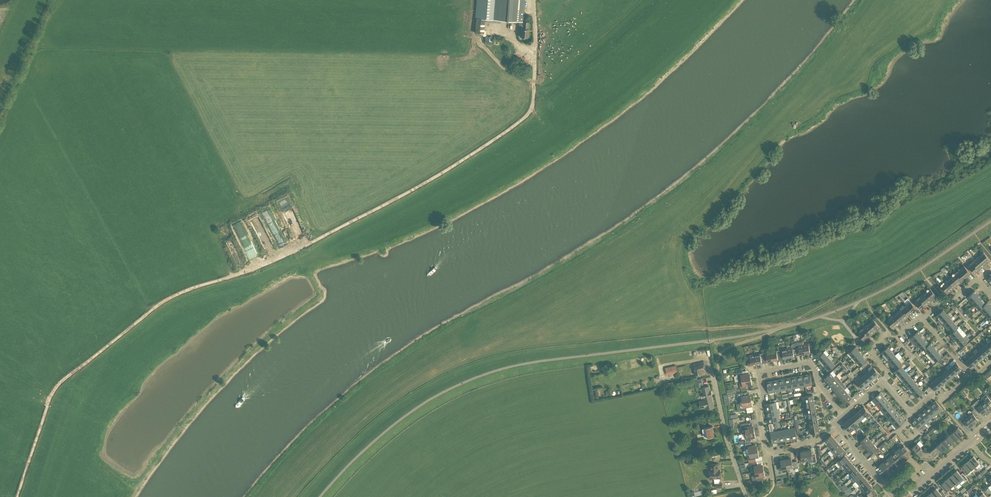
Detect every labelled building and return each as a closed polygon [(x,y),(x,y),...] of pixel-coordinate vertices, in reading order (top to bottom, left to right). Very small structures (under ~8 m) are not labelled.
[(476,18),(477,18),(476,33),(484,34),(485,19),(519,21),(525,22),(526,16),(523,16),(525,0),(477,0),(476,18)] [(525,22),(519,21),(518,32),(520,32),(520,36),(528,37),(528,29),(528,22),(525,22)] [(278,203),(286,218),(293,214),(285,199),(278,203)] [(268,209),(260,213),(277,244),(285,240),(268,209)] [(983,252),(979,255),(986,263),(990,260),(983,252)] [(979,255),(976,259),(982,267),(986,263),(979,255)] [(982,267),(976,259),(972,262),(979,270),(982,267)] [(979,270),(972,262),(968,265),(975,273),(979,270)] [(960,268),(967,276),(971,273),(964,265),(960,268)] [(960,268),(956,272),(963,280),(967,276),(960,268)] [(963,280),(956,272),(952,275),(959,283),(963,280)] [(959,283),(952,275),(948,278),(955,286),(959,283)] [(955,286),(948,278),(944,282),(951,290),(955,286)] [(951,290),(944,282),(940,285),(947,293),(951,290)] [(926,291),(933,299),(937,296),(930,288),(926,291)] [(971,300),(978,294),(975,290),(968,296),(971,300)] [(926,291),(922,294),(929,302),(933,299),(926,291)] [(929,302),(922,294),(918,298),(925,306),(929,302)] [(982,299),(978,294),(971,300),(975,304),(982,299)] [(925,306),(918,298),(914,301),(921,309),(925,306)] [(986,303),(982,299),(975,304),(979,309),(981,308),(986,303)] [(906,304),(913,312),(917,309),(910,301),(906,304)] [(986,303),(981,308),(984,312),(990,306),(987,301),(986,303)] [(906,304),(902,307),(909,315),(913,312),(906,304)] [(902,307),(898,311),(905,319),(909,315),(902,307)] [(940,319),(947,314),(943,309),(936,315),(940,319)] [(905,319),(898,311),(894,314),(901,322),(905,319)] [(901,322),(894,314),(891,317),(897,325),(901,322)] [(947,314),(940,319),(944,324),(950,318),(947,314)] [(897,325),(891,317),(887,321),(893,329),(897,325)] [(954,322),(950,318),(944,324),(947,328),(954,322)] [(873,319),(869,322),(876,330),(880,327),(873,319)] [(876,330),(869,322),(865,326),(872,334),(876,330)] [(958,327),(954,322),(947,328),(951,332),(956,328),(958,327)] [(872,334),(865,326),(861,329),(868,337),(872,334)] [(956,328),(951,332),(949,334),(953,338),(960,333),(956,328)] [(868,337),(861,329),(857,332),(864,340),(868,337)] [(915,341),(922,335),(918,330),(911,336),(915,341)] [(960,333),(953,338),(957,343),(963,337),(960,333)] [(926,339),(922,335),(915,341),(919,345),(926,339)] [(967,341),(963,337),(957,343),(960,347),(967,341)] [(929,343),(926,339),(919,345),(923,350),(925,348),(929,343)] [(805,353),(803,344),(803,342),(794,343),(797,356),(797,355),(802,354),(801,353),(805,353)] [(811,342),(803,344),(805,353),(808,352),(808,353),(813,352),(811,342)] [(929,343),(925,348),(928,352),(935,346),(931,342),(929,343)] [(792,347),(787,348),(788,357),(792,356),(792,357),(797,356),(794,343),(793,343),(793,344),(792,345),(792,347)] [(983,347),(989,353),(990,351),(990,347),(987,343),(983,347)] [(853,356),(860,350),(856,346),(849,352),(853,356)] [(885,357),(891,351),(888,346),(881,352),(885,357)] [(939,351),(935,346),(928,352),(932,356),(939,351)] [(983,347),(978,350),(984,357),(989,353),(983,347)] [(788,357),(787,348),(782,349),(782,350),(779,350),(781,360),(786,359),(786,357),(788,357)] [(781,360),(779,350),(771,351),(773,360),(775,359),(776,360),(781,360)] [(863,355),(860,350),(853,356),(856,361),(863,355)] [(978,350),(974,354),(980,361),(984,357),(978,350)] [(771,351),(762,353),(764,363),(769,362),(769,360),(773,360),(771,351)] [(891,351),(885,357),(888,361),(895,355),(891,351)] [(939,351),(932,356),(936,361),(943,355),(939,351)] [(821,362),(827,356),(824,352),(817,357),(821,362)] [(762,353),(754,354),(756,363),(759,362),(759,363),(764,363),(762,353)] [(756,363),(754,354),(749,355),(750,359),(747,360),(748,366),(753,365),(753,364),(756,363)] [(980,361),(974,354),(970,358),(976,364),(980,361)] [(863,355),(856,361),(860,365),(867,359),(863,355)] [(899,359),(895,355),(888,361),(892,365),(899,359)] [(831,360),(827,356),(821,362),(824,366),(831,360)] [(976,364),(970,358),(965,361),(971,368),(976,364)] [(899,359),(892,365),(896,369),(901,365),(903,364),(899,359)] [(835,365),(831,360),(824,366),(828,371),(835,365)] [(702,373),(706,372),(704,361),(693,363),(696,375),(702,374),(702,373)] [(956,362),(952,366),(958,372),(962,369),(956,362)] [(666,367),(667,374),(678,372),(676,364),(666,367)] [(901,365),(896,369),(894,371),(898,375),(904,370),(901,365)] [(958,372),(952,366),(948,369),(953,376),(958,372)] [(869,371),(875,377),(879,374),(874,367),(869,371)] [(905,370),(904,370),(898,375),(901,380),(908,374),(911,372),(908,367),(905,370)] [(953,376),(948,369),(943,373),(949,380),(953,376)] [(742,371),(736,372),(737,375),(734,376),(735,381),(739,381),(741,380),(750,379),(749,373),(743,374),(742,371)] [(875,377),(869,371),(865,374),(871,381),(875,377)] [(828,382),(834,377),(830,372),(824,378),(828,382)] [(949,380),(943,373),(939,377),(945,383),(949,380)] [(804,375),(806,386),(812,384),(810,374),(804,375)] [(865,374),(861,378),(866,385),(871,381),(865,374)] [(912,378),(908,374),(901,380),(905,384),(912,378)] [(806,386),(804,375),(798,376),(800,387),(806,386)] [(836,375),(834,377),(828,382),(831,386),(840,379),(836,375)] [(798,376),(791,377),(793,388),(800,387),(798,376)] [(793,388),(791,377),(785,379),(787,389),(793,388)] [(945,383),(939,377),(935,380),(940,387),(945,383)] [(741,380),(739,381),(742,380),(743,384),(739,384),(740,389),(746,388),(746,385),(752,384),(751,378),(750,379),(741,380)] [(866,385),(861,378),(856,382),(862,388),(866,385)] [(916,383),(912,378),(905,384),(909,388),(916,383)] [(702,379),(694,380),(696,388),(704,386),(702,379)] [(787,389),(785,379),(779,380),(781,390),(787,389)] [(843,383),(840,379),(831,386),(835,390),(843,383)] [(781,390),(779,380),(773,381),(775,391),(781,390)] [(940,387),(935,380),(930,384),(936,391),(940,387)] [(775,391),(773,381),(766,382),(768,393),(775,391)] [(843,383),(835,390),(838,394),(845,389),(847,387),(843,383)] [(916,383),(909,388),(912,393),(919,387),(916,383)] [(701,388),(704,400),(699,401),(701,408),(706,407),(706,409),(714,407),(711,397),(712,397),(710,390),(709,386),(701,388)] [(923,391),(919,387),(912,393),(916,397),(923,391)] [(845,389),(838,394),(842,398),(848,393),(845,389)] [(749,394),(743,395),(743,392),(737,393),(737,396),(740,396),(742,401),(751,400),(751,399),(750,400),(749,394)] [(877,404),(885,397),(880,392),(872,399),(877,404)] [(848,393),(842,398),(846,403),(852,397),(848,393)] [(985,397),(984,397),(980,400),(987,410),(990,407),(990,405),(989,402),(990,400),(987,395),(985,397)] [(889,402),(885,397),(877,404),(881,409),(889,402)] [(987,410),(980,400),(979,399),(972,405),(977,412),(980,410),(983,414),(987,410)] [(751,400),(742,401),(740,402),(741,407),(740,407),(741,411),(747,409),(746,407),(752,405),(751,400)] [(935,400),(931,404),(938,413),(943,409),(935,400)] [(766,410),(777,408),(776,402),(765,404),(766,410)] [(889,402),(881,409),(885,413),(893,407),(889,402)] [(931,404),(926,408),(933,417),(938,413),(931,404)] [(864,406),(860,410),(865,416),(870,412),(864,406)] [(893,407),(885,413),(889,418),(897,411),(893,407)] [(778,414),(777,408),(766,410),(767,416),(778,414)] [(926,408),(921,413),(928,421),(933,417),(926,408)] [(969,417),(974,424),(979,420),(975,416),(978,414),(974,409),(971,411),(973,413),(969,417)] [(860,410),(856,413),(861,420),(865,416),(860,410)] [(897,411),(889,418),(893,423),(901,416),(897,411)] [(861,420),(856,413),(852,417),(857,423),(861,420)] [(921,413),(916,417),(923,425),(928,421),(921,413)] [(778,414),(767,416),(768,423),(779,421),(778,414)] [(905,421),(901,416),(893,423),(897,428),(905,421)] [(857,423),(852,417),(848,420),(853,427),(855,429),(858,425),(857,424),(857,423)] [(923,425),(916,417),(911,421),(913,422),(918,429),(923,425)] [(969,417),(966,419),(964,417),(960,421),(964,426),(967,424),(970,427),(974,424),(969,417)] [(853,427),(848,420),(843,424),(849,430),(853,427)] [(752,425),(748,426),(747,423),(741,424),(742,429),(745,429),(745,432),(754,431),(753,431),(752,425)] [(704,438),(715,436),(713,426),(703,428),(704,438)] [(954,430),(959,437),(963,433),(958,427),(954,430)] [(789,429),(791,440),(797,438),(795,428),(789,429)] [(791,440),(789,429),(783,430),(785,441),(791,440)] [(783,430),(777,431),(778,442),(785,441),(783,430)] [(959,437),(954,430),(950,434),(955,440),(959,437)] [(746,433),(747,436),(744,437),(745,442),(751,441),(751,438),(755,437),(754,431),(745,432),(745,433),(746,433)] [(778,442),(777,431),(770,432),(772,443),(778,442)] [(829,444),(835,439),(831,434),(825,440),(829,444)] [(950,434),(946,438),(951,444),(955,440),(950,434)] [(864,445),(870,440),(867,435),(861,441),(864,445)] [(943,435),(939,438),(942,441),(947,447),(951,444),(946,438),(943,435)] [(835,439),(829,444),(827,446),(830,450),(838,443),(836,440),(835,439)] [(870,440),(864,445),(868,449),(874,444),(870,440)] [(917,443),(911,448),(915,452),(921,447),(923,445),(920,441),(917,443)] [(942,441),(938,444),(937,445),(943,451),(947,447),(942,441)] [(756,445),(751,446),(751,442),(745,443),(746,449),(748,448),(749,452),(758,451),(758,450),(757,450),(756,445)] [(936,446),(933,448),(938,454),(939,454),(943,451),(937,445),(938,444),(935,442),(934,444),(936,446)] [(838,443),(830,450),(834,454),(836,452),(842,447),(838,443)] [(878,448),(874,444),(868,449),(871,453),(878,448)] [(904,444),(899,448),(905,454),(909,450),(904,444)] [(834,454),(837,458),(846,451),(842,447),(836,452),(834,454)] [(921,447),(915,452),(920,458),(922,457),(924,460),(928,460),(931,458),(932,459),(938,454),(933,448),(930,451),(927,450),(924,450),(921,447)] [(905,454),(899,448),(895,451),(901,458),(905,454)] [(815,453),(812,453),(811,450),(806,451),(807,460),(812,459),(813,462),(817,462),(815,453)] [(750,452),(750,455),(748,456),(749,462),(756,460),(756,457),(759,457),(758,451),(749,452),(750,452)] [(800,452),(801,455),(798,456),(799,462),(803,462),(802,461),(807,460),(806,451),(800,452)] [(895,451),(891,455),(896,461),(901,458),(895,451)] [(896,461),(891,455),(889,453),(885,456),(892,465),(896,461)] [(849,459),(845,455),(836,462),(840,467),(843,464),(849,459)] [(885,456),(881,460),(888,468),(892,465),(885,456)] [(969,459),(975,466),(979,462),(973,456),(969,459)] [(791,458),(786,459),(787,468),(793,467),(793,468),(796,467),(795,461),(792,461),(791,458)] [(780,460),(781,464),(778,464),(779,470),(782,470),(782,469),(787,468),(786,459),(780,460)] [(849,459),(843,464),(846,468),(852,463),(849,459)] [(969,459),(965,463),(971,470),(973,467),(975,470),(977,468),(975,466),(969,459)] [(888,468),(881,460),(877,463),(884,472),(888,468)] [(762,464),(757,465),(757,462),(751,463),(752,468),(754,468),(755,472),(764,470),(763,470),(762,464)] [(852,463),(846,468),(849,472),(856,467),(852,463)] [(971,470),(965,463),(961,467),(967,473),(971,470)] [(709,471),(709,479),(720,479),(720,470),(718,470),(718,464),(710,464),(711,471),(709,471)] [(856,467),(849,472),(853,476),(859,471),(856,467)] [(756,472),(756,475),(752,476),(753,481),(761,480),(760,477),(765,476),(764,470),(755,472),(756,472)] [(957,470),(953,474),(960,483),(964,479),(965,479),(966,481),(968,479),(967,477),(965,475),(963,473),(961,474),(957,470)] [(859,471),(853,476),(851,479),(854,483),(857,481),(863,475),(859,471)] [(953,474),(949,477),(956,486),(960,483),(961,485),(962,484),(960,483),(953,474)] [(863,475),(857,481),(860,485),(866,479),(863,475)] [(949,477),(944,481),(950,487),(953,485),(955,488),(956,486),(949,477)] [(866,479),(860,485),(857,487),(861,491),(864,489),(870,484),(866,479)] [(950,487),(944,481),(940,484),(946,491),(950,487)] [(873,488),(870,484),(864,489),(867,493),(873,488)] [(877,495),(878,494),(873,488),(867,493),(870,496),(878,496),(877,495)] [(937,496),(939,496),(941,495),(943,496),(944,496),(946,495),(942,490),(940,492),(936,488),(932,491),(937,496)]
